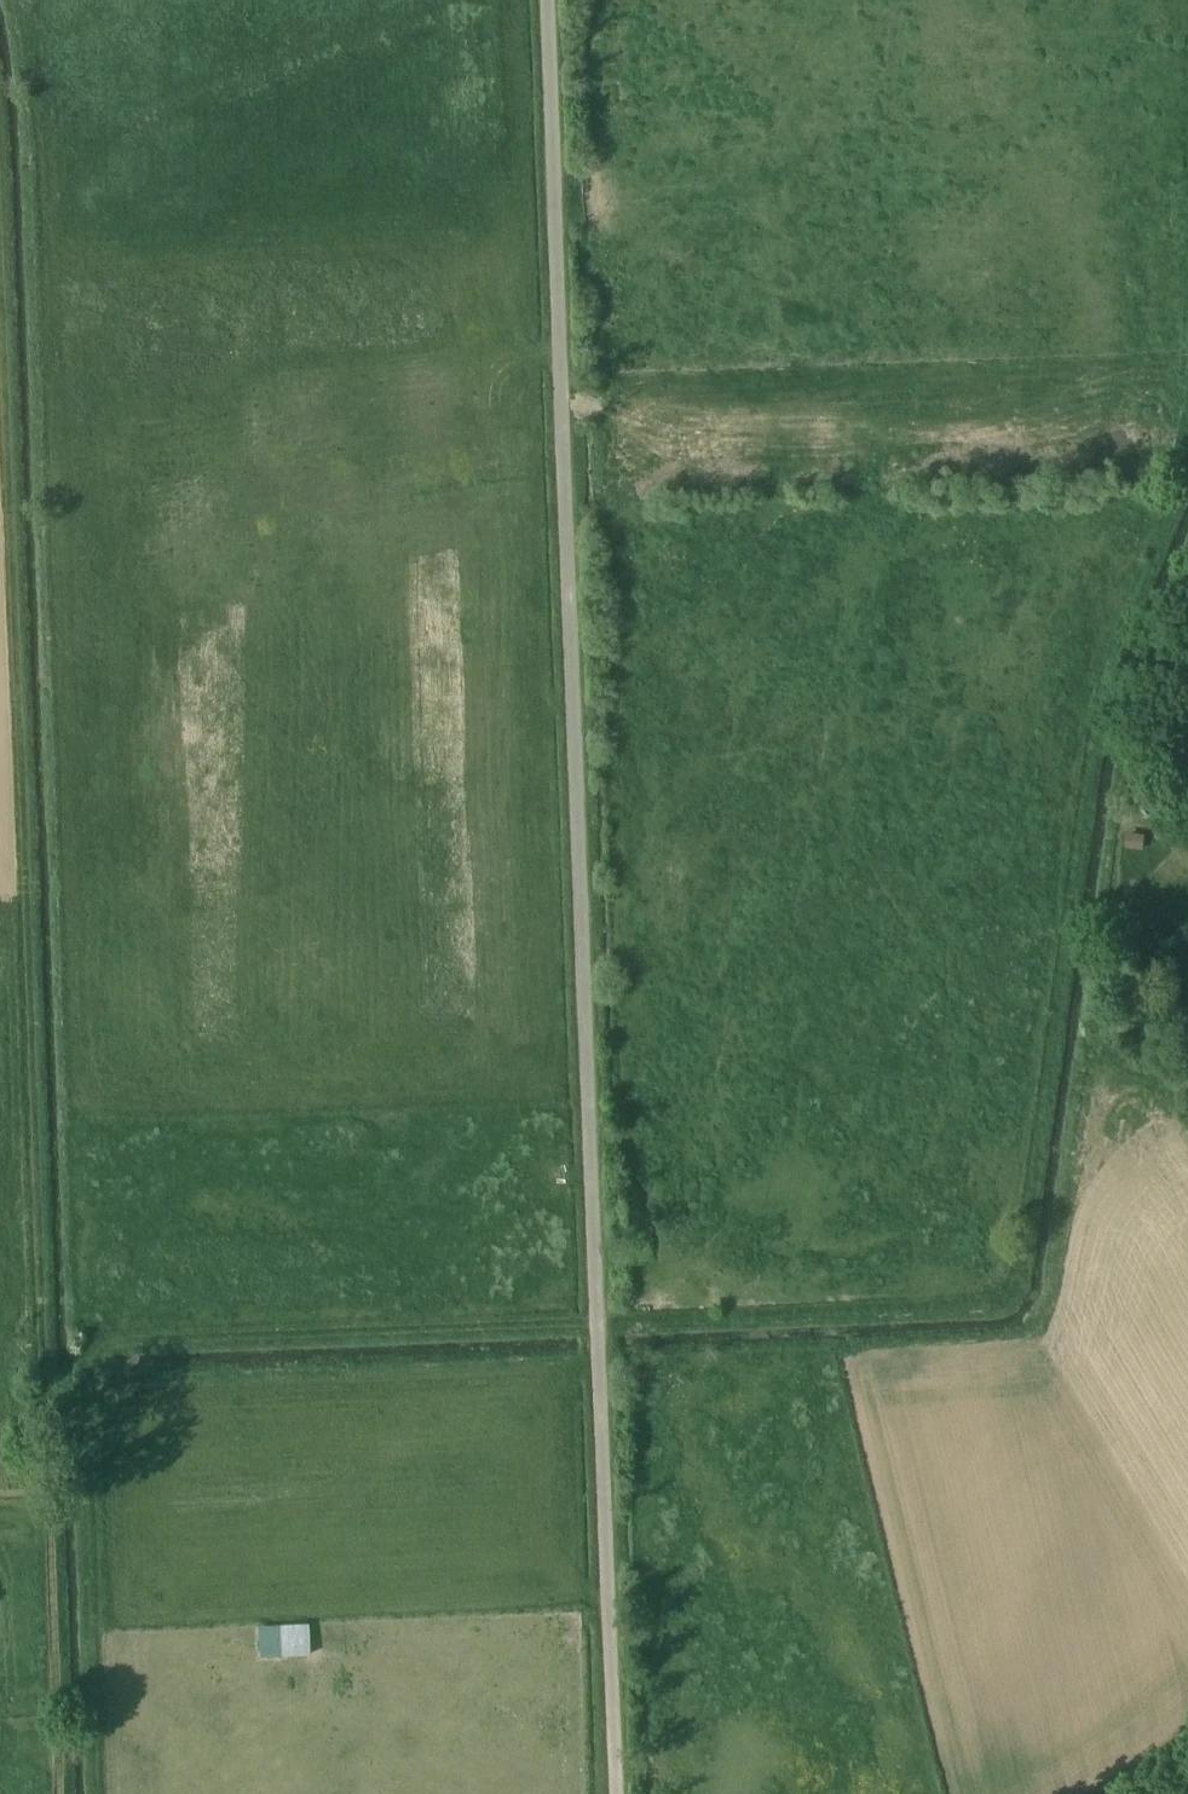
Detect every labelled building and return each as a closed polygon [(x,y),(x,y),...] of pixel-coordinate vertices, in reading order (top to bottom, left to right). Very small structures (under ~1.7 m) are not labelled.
[(1125,847),(1143,849),(1144,833),(1126,831),(1125,847)] [(311,1652),(309,1624),(244,1626),(245,1655),(311,1652)]
